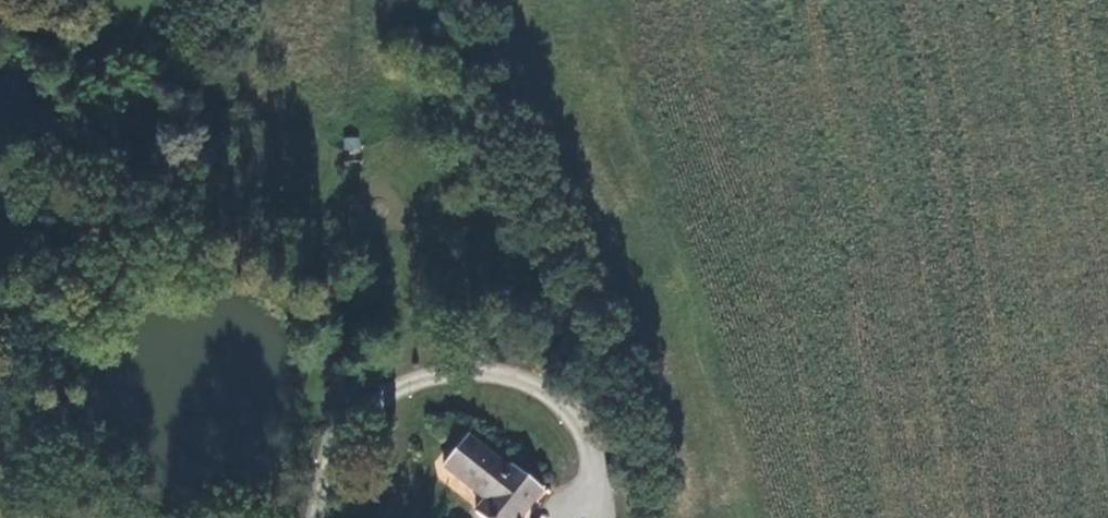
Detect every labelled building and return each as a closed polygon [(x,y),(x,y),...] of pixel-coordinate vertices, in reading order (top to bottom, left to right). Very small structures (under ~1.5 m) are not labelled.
[(482,511),(491,517),(518,517),(544,480),(519,462),(516,467),(470,434),(447,462),(493,495),(482,511)]
